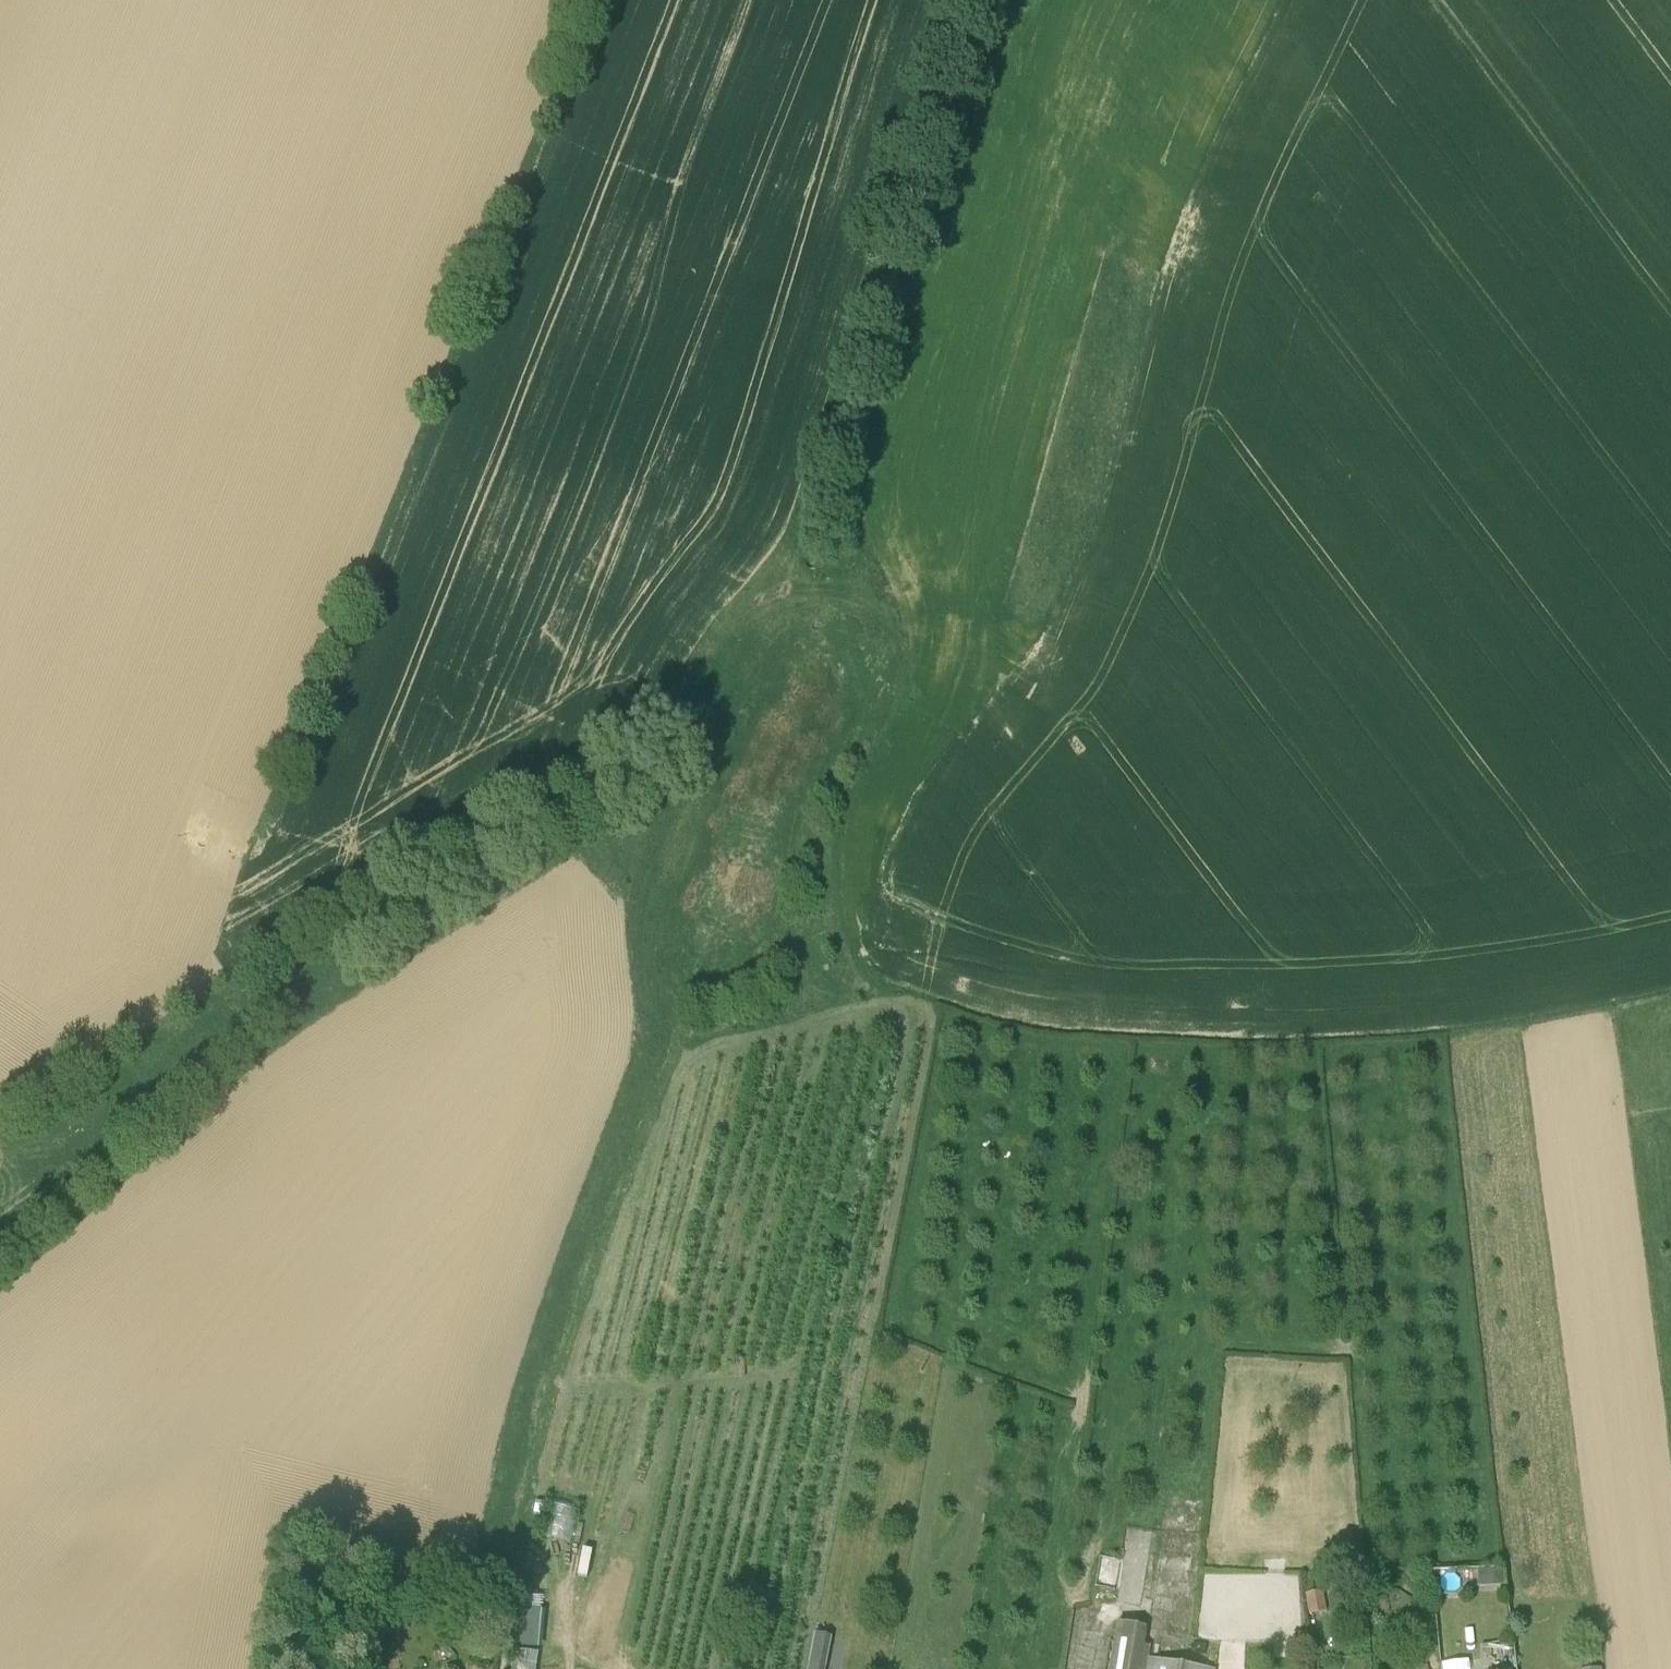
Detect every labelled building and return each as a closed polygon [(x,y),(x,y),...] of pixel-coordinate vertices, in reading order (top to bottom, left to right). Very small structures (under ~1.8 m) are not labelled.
[(554,1501),(528,1619),(553,1625),(579,1507),(554,1501)] [(1481,1586),(1508,1585),(1507,1567),(1480,1569),(1481,1586)] [(1327,1612),(1323,1591),(1306,1594),(1310,1615),(1327,1612)] [(1204,1606),(1200,1633),(1220,1635),(1224,1609),(1204,1606)] [(815,1634),(809,1665),(826,1668),(832,1638),(815,1634)] [(481,1644),(479,1657),(492,1659),(494,1647),(481,1644)] [(1148,1668),(1213,1668),(1150,1658),(1148,1668)] [(1443,1664),(1444,1668),(1473,1668),(1471,1659),(1443,1664)]
